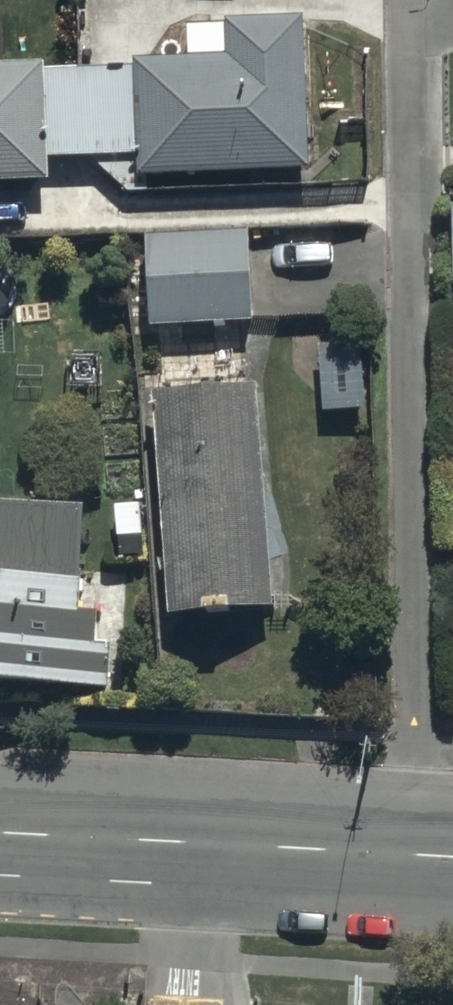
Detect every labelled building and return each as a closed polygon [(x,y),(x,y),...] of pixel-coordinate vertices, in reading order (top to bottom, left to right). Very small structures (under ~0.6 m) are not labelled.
[(219,52),(130,57),(137,171),(307,162),(299,17),(217,22),(219,52)] [(42,173),(37,59),(0,61),(0,175),(42,173)] [(250,247),(148,251),(152,341),(255,336),(250,247)] [(253,379),(152,386),(167,612),(269,605),(253,379)] [(109,688),(111,651),(96,650),(98,621),(78,620),(83,513),(0,509),(0,687),(109,688)]
